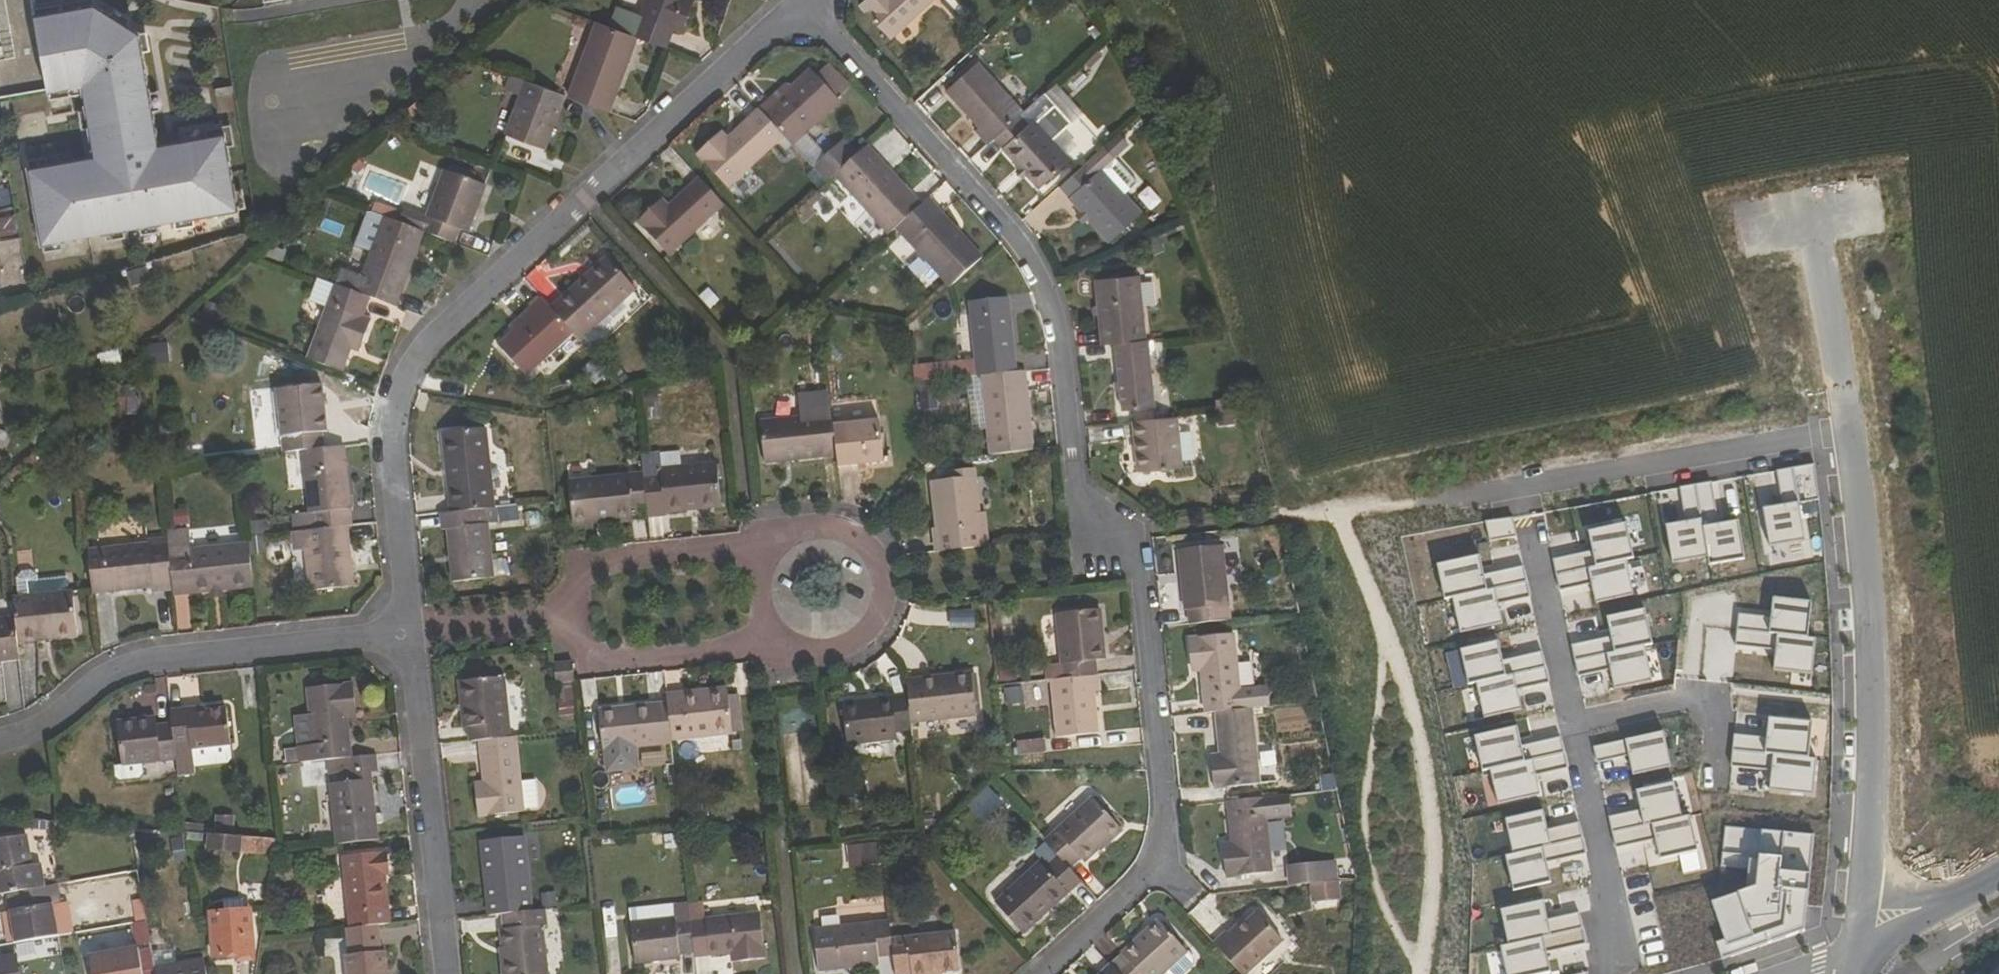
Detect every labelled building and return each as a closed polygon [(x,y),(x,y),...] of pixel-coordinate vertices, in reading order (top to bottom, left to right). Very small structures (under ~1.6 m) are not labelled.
[(49,91),(33,0),(0,0),(0,101),(49,91)] [(49,91),(82,85),(93,150),(27,162),(41,240),(237,206),(224,134),(157,145),(138,34),(96,4),(95,0),(33,0),(49,91)] [(668,48),(675,30),(684,33),(696,0),(647,0),(634,36),(639,37),(668,48)] [(861,5),(892,39),(934,0),(866,0),(861,5)] [(588,104),(611,112),(639,37),(634,36),(597,22),(569,97),(588,104)] [(980,127),(976,130),(989,144),(995,139),(1021,115),(1024,112),(980,62),(947,91),(980,127)] [(862,153),(848,138),(829,157),(807,133),(841,102),(811,70),(792,87),(780,97),(777,94),(760,109),(785,137),(828,184),(836,176),(862,153)] [(561,109),(555,107),(560,94),(525,81),(505,135),(546,150),(561,109)] [(780,97),(792,87),(788,83),(777,94),(780,97)] [(710,144),(698,154),(729,188),(785,137),(760,109),(729,138),(716,150),(710,144)] [(1021,115),(995,139),(1041,187),(1071,159),(1035,119),(1030,125),(1021,115)] [(716,150),(729,138),(723,131),(710,144),(716,150)] [(1128,191),(1138,182),(1106,145),(1081,169),(1061,187),(1110,242),(1145,211),(1128,191)] [(897,228),(923,204),(870,146),(862,153),(836,176),(890,235),(897,228)] [(424,233),(455,244),(461,230),(469,233),(486,186),(444,170),(422,232),(424,233)] [(699,177),(669,205),(657,216),(651,210),(638,222),(669,256),(725,205),(699,177)] [(923,204),(897,228),(952,287),(984,258),(930,198),(923,204)] [(663,199),(651,210),(657,216),(669,205),(663,199)] [(0,217),(0,235),(16,233),(14,216),(0,217)] [(422,232),(384,218),(363,277),(344,270),(338,286),(371,298),(397,307),(424,233),(422,232)] [(4,272),(25,268),(20,237),(0,241),(0,246),(4,272)] [(574,333),(581,341),(637,290),(606,257),(551,308),(574,333)] [(30,295),(25,268),(4,272),(0,272),(0,304),(30,295)] [(1141,275),(1096,279),(1103,346),(1115,344),(1147,340),(1141,275)] [(373,319),(365,315),(371,298),(338,286),(336,286),(308,360),(342,373),(351,351),(358,333),(366,336),(373,319)] [(551,308),(541,298),(518,319),(523,324),(514,332),(499,346),(527,377),(574,333),(551,308)] [(983,376),(1017,372),(1012,312),(973,316),(978,377),(983,376)] [(514,332),(523,324),(518,319),(509,327),(514,332)] [(358,333),(351,351),(359,354),(366,336),(358,333)] [(1115,344),(1122,410),(1156,407),(1149,340),(1147,340),(1115,344)] [(991,456),(1035,450),(1027,371),(1017,372),(983,376),(991,456)] [(923,408),(934,408),(933,381),(921,381),(923,408)] [(324,433),(328,433),(323,385),(277,390),(284,453),(303,451),(326,449),(324,433)] [(835,425),(834,413),(761,421),(766,465),(838,457),(835,425)] [(1139,472),(1183,467),(1179,417),(1134,422),(1139,472)] [(840,469),(885,464),(880,420),(835,425),(838,457),(840,469)] [(483,509),(496,508),(488,429),(444,433),(451,513),(483,509)] [(326,449),(303,451),(312,531),(349,527),(354,526),(345,447),(326,449)] [(668,516),(668,514),(722,508),(717,464),(643,471),(644,474),(648,512),(649,518),(668,516)] [(1797,542),(1783,467),(1768,470),(1774,503),(1754,507),(1761,548),(1797,542)] [(977,469),(931,474),(939,553),(990,547),(987,513),(981,514),(977,469)] [(632,520),(632,515),(648,512),(644,474),(570,481),(575,526),(632,520)] [(1709,523),(1702,483),(1687,486),(1699,560),(1701,567),(1736,561),(1729,520),(1709,523)] [(1699,560),(1687,486),(1670,489),(1676,521),(1657,524),(1664,566),(1699,560)] [(442,514),(444,531),(448,530),(454,583),(495,579),(489,524),(485,525),(483,509),(451,513),(442,514)] [(1627,557),(1620,523),(1579,532),(1583,551),(1544,560),(1547,575),(1620,559),(1627,557)] [(310,591),(355,587),(349,527),(312,531),(304,532),(310,591)] [(168,538),(148,541),(148,544),(89,551),(94,596),(153,589),(154,593),(174,591),(169,552),(168,538)] [(174,591),(175,597),(210,593),(224,591),(254,588),(249,543),(169,552),(174,591)] [(1191,625),(1232,621),(1223,546),(1179,551),(1186,610),(1189,609),(1191,625)] [(1445,598),(1518,582),(1515,566),(1475,575),(1471,556),(1430,565),(1438,599),(1445,598)] [(1627,594),(1620,559),(1547,575),(1551,591),(1582,584),(1586,603),(1627,594)] [(1522,598),(1518,582),(1445,598),(1453,632),(1494,623),(1490,605),(1522,598)] [(78,632),(74,591),(13,597),(16,618),(18,644),(39,642),(38,636),(78,632)] [(1729,630),(1800,637),(1803,602),(1765,598),(1763,617),(1730,614),(1729,630)] [(1647,643),(1639,608),(1598,617),(1602,637),(1563,646),(1567,661),(1639,645),(1647,643)] [(1063,678),(1100,674),(1098,661),(1107,660),(1103,610),(1058,614),(1063,678)] [(0,620),(0,664),(20,661),(18,644),(16,618),(0,620)] [(1808,638),(1800,637),(1729,630),(1727,646),(1768,650),(1766,670),(1804,674),(1808,638)] [(1241,689),(1235,635),(1190,639),(1191,660),(1200,659),(1202,673),(1206,714),(1215,713),(1253,709),(1271,706),(1269,686),(1241,689)] [(1457,685),(1464,683),(1537,667),(1534,652),(1494,661),(1490,641),(1449,650),(1457,685)] [(1647,680),(1639,645),(1567,661),(1570,677),(1602,670),(1606,689),(1647,680)] [(1202,673),(1200,659),(1191,660),(1193,674),(1202,673)] [(557,684),(575,682),(573,663),(555,665),(557,684)] [(1537,667),(1464,683),(1472,718),(1513,709),(1509,690),(1541,683),(1537,667)] [(910,695),(912,724),(977,717),(972,672),(943,676),(944,682),(909,685),(910,695)] [(1057,738),(1100,734),(1096,693),(1102,692),(1101,674),(1100,674),(1063,678),(1052,680),(1057,738)] [(908,679),(909,685),(944,682),(943,676),(908,679)] [(505,678),(462,683),(466,728),(469,728),(471,743),(480,742),(511,738),(505,678)] [(307,688),(309,714),(295,716),(300,764),(337,760),(353,759),(349,721),(348,709),(356,708),(354,683),(307,688)] [(733,733),(728,689),(668,695),(670,703),(673,740),(733,733)] [(848,747),(899,741),(898,733),(914,731),(912,724),(910,695),(843,702),(848,747)] [(600,711),(604,752),(673,744),(673,740),(670,703),(600,711)] [(203,711),(195,713),(195,708),(171,711),(172,725),(177,761),(179,778),(197,776),(194,750),(231,746),(227,709),(203,711)] [(348,709),(349,721),(357,720),(356,708),(348,709)] [(1215,789),(1261,784),(1253,709),(1215,713),(1220,755),(1221,767),(1213,767),(1215,789)] [(177,761),(172,725),(157,726),(157,718),(118,722),(123,767),(177,761)] [(1725,750),(1795,757),(1799,721),(1760,718),(1758,737),(1726,734),(1725,750)] [(1476,771),(1483,769),(1556,753),(1552,738),(1513,746),(1509,727),(1468,736),(1476,771)] [(1662,765),(1655,729),(1585,745),(1588,760),(1620,753),(1624,773),(1662,765)] [(477,794),(479,817),(525,812),(518,737),(511,738),(480,742),(483,782),(485,793),(477,794)] [(1046,753),(1045,741),(1019,743),(1020,755),(1046,753)] [(1803,757),(1795,757),(1725,750),(1723,765),(1763,769),(1761,790),(1800,794),(1803,757)] [(1556,753),(1483,769),(1491,804),(1532,795),(1528,776),(1560,769),(1556,753)] [(1221,767),(1220,755),(1212,756),(1213,767),(1221,767)] [(337,845),(380,840),(373,773),(379,772),(377,756),(353,759),(337,760),(339,776),(330,777),(337,845)] [(476,783),(477,794),(485,793),(483,782),(476,783)] [(1674,817),(1666,782),(1628,791),(1633,810),(1601,817),(1604,832),(1674,817)] [(1268,818),(1292,816),(1290,795),(1227,801),(1232,843),(1233,856),(1224,856),(1227,878),(1273,873),(1268,818)] [(1122,830),(1093,798),(1045,842),(1058,856),(1071,870),(1082,860),(1085,863),(1122,830)] [(1494,820),(1502,855),(1575,839),(1571,823),(1540,830),(1536,811),(1494,820)] [(1674,817),(1604,832),(1608,848),(1647,839),(1652,859),(1689,851),(1682,815),(1674,817)] [(208,848),(242,850),(243,836),(209,833),(208,848)] [(57,861),(33,865),(28,837),(0,841),(0,895),(8,894),(58,886),(61,885),(57,861)] [(503,916),(533,913),(525,838),(481,843),(489,917),(503,916)] [(1502,891),(1543,882),(1539,863),(1578,854),(1575,839),(1502,855),(1494,857),(1502,891)] [(879,842),(848,845),(851,866),(882,863),(879,842)] [(1233,856),(1232,843),(1223,844),(1224,856),(1233,856)] [(388,852),(344,857),(351,929),(378,926),(392,924),(387,877),(390,877),(388,852)] [(1071,870),(1058,856),(1045,867),(1040,862),(995,903),(1025,936),(1083,882),(1071,870)] [(1334,861),(1323,863),(1325,881),(1337,880),(1334,861)] [(1323,863),(1288,866),(1290,886),(1313,883),(1325,881),(1323,863)] [(1315,903),(1340,899),(1338,880),(1337,880),(1325,881),(1313,883),(1315,903)] [(16,944),(58,937),(53,905),(61,904),(58,886),(8,894),(16,944)] [(1503,945),(1575,929),(1572,913),(1540,920),(1536,901),(1495,909),(1503,945)] [(507,951),(509,973),(547,973),(542,928),(548,927),(546,911),(533,913),(503,916),(507,951)] [(216,957),(255,953),(251,912),(212,916),(216,957)] [(1241,973),(1248,973),(1283,941),(1256,912),(1230,936),(1227,932),(1214,944),(1241,973)] [(766,960),(761,914),(692,921),(696,954),(696,958),(731,953),(747,952),(748,962),(766,960)] [(692,918),(632,924),(636,963),(681,959),(680,955),(696,954),(692,921),(692,918)] [(820,973),(880,966),(879,959),(895,957),(893,939),(891,920),(815,930),(820,973)] [(1187,953),(1159,922),(1122,955),(1124,957),(1113,966),(1120,973),(1164,973),(1187,953)] [(384,953),(381,953),(378,926),(351,929),(348,929),(351,956),(349,956),(350,973),(386,973),(384,953)] [(1575,929),(1503,945),(1495,946),(1501,973),(1535,973),(1543,972),(1539,953),(1579,945),(1575,929)] [(942,973),(960,971),(956,933),(893,939),(895,957),(896,973),(933,973),(942,973)] [(16,959),(16,960),(61,953),(58,937),(16,944),(0,946),(0,961),(16,959)] [(91,956),(94,973),(145,973),(140,947),(91,956)] [(747,952),(731,953),(733,963),(748,962),(747,952)] [(16,959),(0,961),(0,973),(18,973),(16,960),(16,959)] [(205,961),(156,970),(157,973),(207,973),(205,961)] [(1113,966),(1110,964),(1099,973),(1120,973),(1113,966)]
